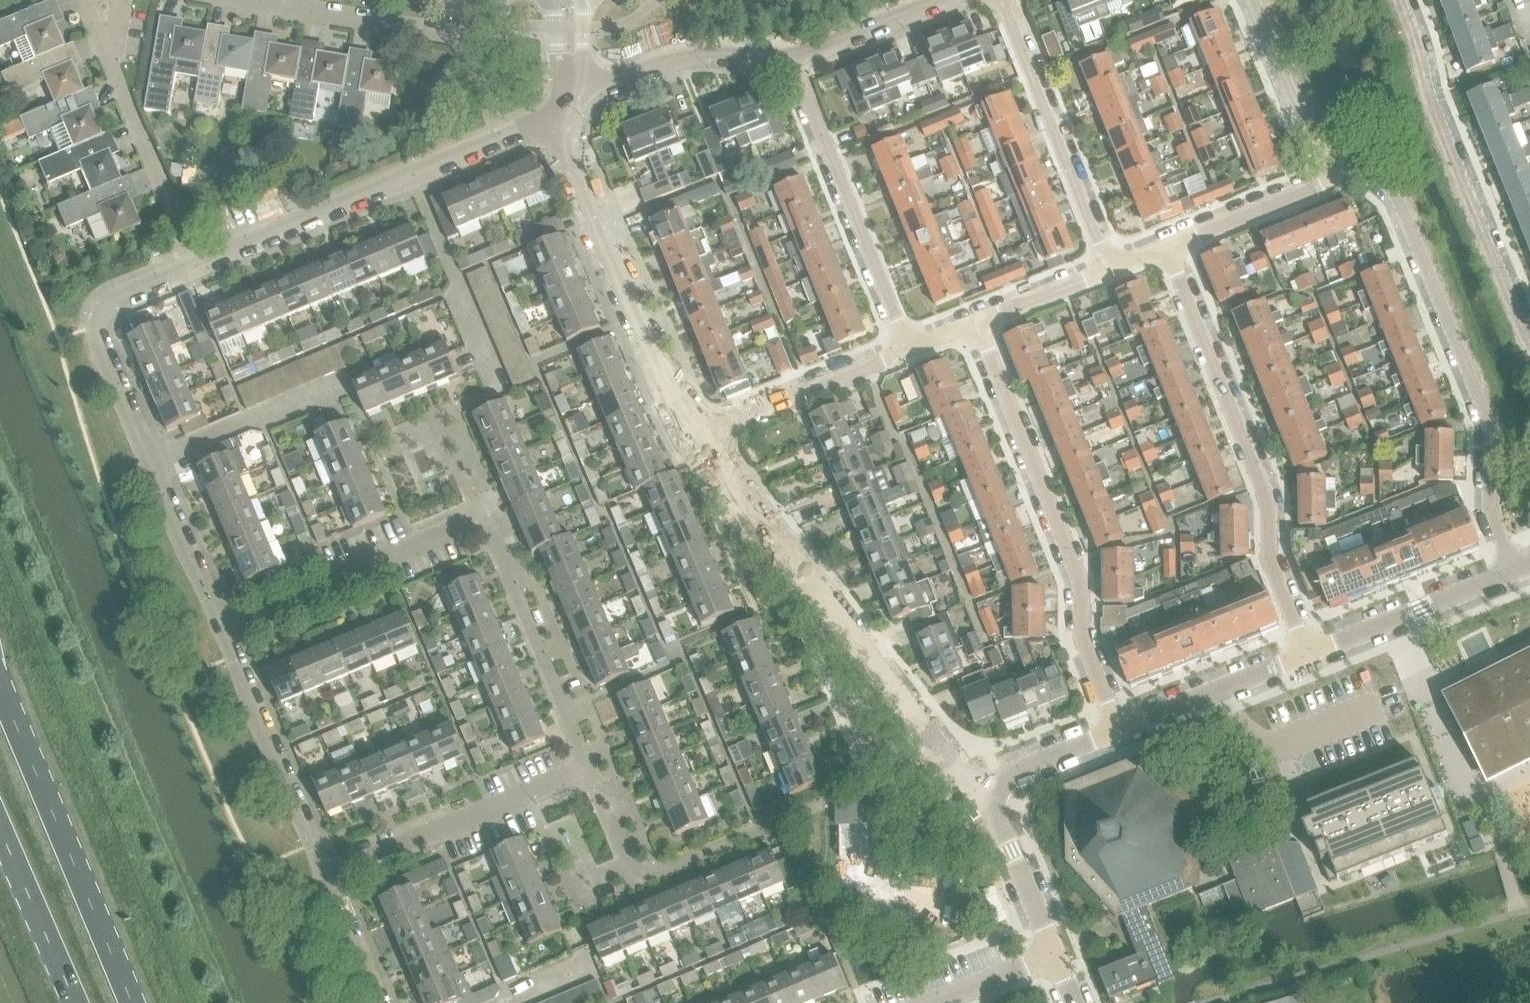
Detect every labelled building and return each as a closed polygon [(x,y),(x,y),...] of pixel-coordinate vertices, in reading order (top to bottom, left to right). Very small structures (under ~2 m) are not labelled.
[(23,64),(23,65),(65,47),(64,47),(51,15),(59,12),(53,0),(52,0),(0,22),(0,47),(13,42),(23,64)] [(1056,6),(1069,39),(1081,34),(1080,30),(1091,25),(1101,21),(1093,0),(1067,0),(1068,2),(1056,6)] [(1101,21),(1112,17),(1107,7),(1120,2),(1121,5),(1132,0),(1093,0),(1101,21)] [(1173,10),(1187,4),(1198,0),(1169,0),(1173,10)] [(1444,10),(1471,0),(1441,0),(1444,10)] [(1444,10),(1452,32),(1479,22),(1474,9),(1483,6),(1481,0),(1471,0),(1444,10)] [(1504,3),(1497,5),(1500,11),(1507,9),(1504,3)] [(1508,9),(1501,11),(1505,23),(1512,21),(1508,9)] [(1160,10),(1139,18),(1143,29),(1164,21),(1160,10)] [(1190,49),(1201,45),(1228,34),(1219,12),(1192,22),(1193,24),(1183,31),(1190,49)] [(146,109),(146,110),(169,114),(169,113),(172,98),(176,75),(200,79),(202,65),(203,66),(208,33),(183,29),(174,27),(175,19),(162,17),(149,94),(146,109)] [(1131,33),(1143,29),(1139,18),(1127,23),(1131,33)] [(1479,22),(1452,32),(1460,52),(1493,40),(1493,39),(1491,33),(1489,27),(1482,30),(1479,22)] [(1174,23),(1148,34),(1153,47),(1180,36),(1174,23)] [(200,79),(196,102),(198,102),(219,106),(225,69),(249,74),(250,74),(255,41),(230,37),(221,35),(222,28),(209,25),(208,33),(203,66),(202,65),(200,79)] [(971,25),(949,34),(965,75),(986,67),(987,68),(998,64),(987,36),(977,40),(971,25)] [(1512,25),(1491,33),(1493,39),(1515,31),(1512,25)] [(1515,31),(1493,39),(1493,40),(1495,45),(1517,37),(1515,31)] [(249,74),(243,110),(266,114),(273,78),(297,82),(303,49),(302,49),(268,43),(269,36),(256,33),(255,41),(250,74),(249,74)] [(931,55),(917,60),(926,82),(926,83),(940,78),(942,84),(954,80),(965,75),(949,34),(926,43),(931,55)] [(1134,54),(1153,47),(1148,34),(1129,41),(1134,54)] [(1201,45),(1210,68),(1237,57),(1228,34),(1201,45)] [(1493,40),(1460,52),(1468,74),(1494,64),(1490,52),(1497,50),(1495,45),(1493,40)] [(297,82),(290,118),(314,122),(320,86),(344,90),(345,90),(350,57),(316,51),(317,44),(304,41),(302,49),(303,49),(297,82)] [(72,44),(64,47),(65,47),(23,65),(23,64),(0,74),(10,96),(43,82),(53,104),(83,91),(70,59),(77,56),(72,44)] [(1082,66),(1091,89),(1119,78),(1119,77),(1115,67),(1124,63),(1118,47),(1106,52),(1107,56),(1082,66)] [(344,90),(338,126),(362,131),(366,107),(390,111),(393,98),(398,66),(363,59),(364,52),(351,50),(350,57),(345,90),(344,90)] [(899,53),(877,62),(893,104),(903,100),(898,89),(912,83),(914,87),(926,82),(917,60),(904,65),(899,53)] [(1210,68),(1219,90),(1245,79),(1237,57),(1210,68)] [(854,67),(837,73),(844,93),(850,91),(861,118),(861,117),(872,113),(893,104),(877,62),(855,70),(854,67)] [(1168,75),(1171,83),(1184,78),(1181,70),(1168,75)] [(1131,73),(1119,77),(1119,78),(1091,89),(1100,111),(1128,100),(1128,101),(1140,96),(1140,95),(1136,85),(1131,73)] [(1150,82),(1153,90),(1164,86),(1161,78),(1150,82)] [(1188,86),(1184,78),(1171,83),(1175,91),(1188,86)] [(1219,90),(1227,112),(1254,101),(1245,79),(1219,90)] [(1149,80),(1136,85),(1140,95),(1150,91),(1153,90),(1150,82),(1149,80)] [(1164,86),(1153,90),(1150,91),(1154,99),(1168,94),(1164,86)] [(1494,86),(1468,96),(1477,119),(1503,108),(1503,107),(1511,104),(1511,103),(1509,97),(1507,93),(1499,97),(1494,86)] [(91,88),(83,91),(53,104),(19,118),(24,130),(28,140),(62,126),(71,148),(72,149),(102,136),(102,135),(88,103),(96,100),(91,88)] [(1509,97),(1511,103),(1529,96),(1529,93),(1529,89),(1509,97)] [(768,90),(735,103),(752,145),(762,141),(774,137),(785,133),(768,90)] [(933,100),(938,112),(950,108),(945,95),(933,100)] [(988,117),(993,129),(1020,118),(1011,95),(976,109),(981,120),(988,117)] [(1511,103),(1511,104),(1514,110),(1529,103),(1529,96),(1511,103)] [(926,116),(938,112),(933,100),(922,104),(926,116)] [(1131,108),(1128,101),(1128,100),(1100,111),(1109,134),(1143,120),(1138,106),(1131,108)] [(1227,112),(1236,134),(1263,124),(1254,101),(1227,112)] [(198,102),(196,114),(217,118),(219,106),(198,102)] [(741,149),(752,145),(735,103),(712,112),(724,142),(737,137),(741,149)] [(1189,127),(1201,123),(1194,107),(1183,111),(1189,127)] [(1503,108),(1477,119),(1486,140),(1512,129),(1503,108)] [(668,110),(645,119),(658,152),(659,152),(665,168),(677,164),(674,157),(672,157),(669,149),(682,144),(682,143),(687,141),(681,126),(675,128),(668,110)] [(961,110),(941,118),(945,130),(966,122),(961,110)] [(1182,130),(1176,114),(1164,119),(1171,135),(1182,130)] [(838,115),(834,121),(841,126),(845,120),(838,115)] [(0,126),(0,138),(1,140),(24,130),(19,118),(0,126)] [(925,138),(945,130),(941,118),(920,126),(925,138)] [(993,129),(1002,151),(1029,140),(1020,118),(993,129)] [(645,119),(623,128),(630,146),(624,149),(630,164),(649,156),(655,172),(665,168),(659,152),(658,152),(645,119)] [(1149,135),(1143,120),(1109,134),(1118,156),(1145,145),(1142,137),(1149,135)] [(1239,159),(1245,157),(1272,146),(1263,124),(1236,134),(1230,137),(1239,159)] [(865,125),(854,129),(858,140),(869,137),(865,125)] [(1191,133),(1198,150),(1211,144),(1205,128),(1191,133)] [(1512,129),(1486,140),(1494,161),(1520,151),(1520,150),(1517,144),(1512,129)] [(109,132),(102,135),(102,136),(72,149),(71,148),(37,163),(47,184),(81,170),(90,192),(90,193),(121,180),(107,148),(115,144),(109,132)] [(901,139),(874,150),(883,173),(910,162),(901,139)] [(994,154),(1003,176),(1038,162),(1029,140),(1002,151),(994,154)] [(1176,149),(1179,157),(1191,153),(1188,144),(1176,149)] [(1218,161),(1211,144),(1198,150),(1205,166),(1218,161)] [(1149,156),(1145,145),(1118,156),(1126,179),(1163,164),(1158,152),(1149,156)] [(1281,169),(1272,146),(1245,157),(1254,179),(1281,169)] [(1494,161),(1503,182),(1529,172),(1524,160),(1529,157),(1529,150),(1528,146),(1520,150),(1520,151),(1494,161)] [(721,147),(709,151),(719,175),(730,170),(721,147)] [(706,180),(719,175),(709,151),(696,156),(706,180)] [(961,158),(964,166),(976,161),(973,153),(961,158)] [(1194,160),(1191,153),(1179,157),(1182,165),(1194,160)] [(765,179),(798,166),(793,154),(760,167),(765,179)] [(939,162),(944,174),(957,169),(952,157),(939,162)] [(536,159),(513,169),(527,202),(548,193),(550,192),(536,159)] [(979,168),(976,161),(964,166),(967,173),(979,168)] [(348,162),(338,163),(339,174),(349,173),(348,162)] [(910,162),(883,173),(892,195),(919,184),(919,185),(935,179),(930,168),(915,174),(910,162)] [(1011,199),(1020,195),(1047,185),(1038,162),(1003,176),(1004,176),(1002,177),(1011,199)] [(1167,175),(1163,164),(1126,179),(1135,201),(1163,190),(1158,179),(1167,175)] [(186,166),(182,188),(194,190),(197,168),(186,166)] [(513,169),(490,178),(504,212),(527,202),(513,169)] [(960,177),(957,169),(944,174),(947,182),(960,177)] [(1213,171),(1209,172),(1214,183),(1218,182),(1213,171)] [(1503,182),(1511,203),(1529,196),(1529,175),(1529,172),(1503,182)] [(1186,173),(1168,180),(1171,187),(1174,186),(1184,182),(1189,180),(1186,173)] [(681,175),(672,178),(677,191),(686,188),(681,175)] [(128,176),(121,180),(90,193),(90,192),(56,207),(65,228),(87,219),(97,243),(139,225),(126,192),(134,189),(128,176)] [(977,177),(969,180),(973,188),(980,185),(977,177)] [(490,178),(467,188),(481,221),(504,212),(490,178)] [(646,204),(677,191),(672,178),(641,191),(646,204)] [(735,178),(722,183),(727,195),(739,190),(735,178)] [(776,189),(785,211),(812,201),(803,178),(776,189)] [(1218,199),(1234,193),(1229,181),(1213,188),(1218,199)] [(647,212),(662,248),(703,231),(699,221),(694,222),(693,219),(697,217),(693,207),(721,195),(716,184),(647,212)] [(919,184),(892,195),(901,217),(928,206),(919,185),(919,184)] [(1020,195),(1028,217),(1029,218),(1055,207),(1047,185),(1020,195)] [(449,212),(438,216),(448,240),(460,235),(458,231),(481,221),(467,188),(443,198),(449,212)] [(982,211),(994,206),(988,190),(975,195),(982,211)] [(1167,200),(1163,190),(1135,201),(1144,224),(1159,218),(1161,223),(1183,214),(1176,197),(1167,200)] [(1196,208),(1211,202),(1206,190),(1191,197),(1196,208)] [(742,212),(757,206),(752,194),(737,200),(742,212)] [(1511,203),(1520,225),(1529,220),(1529,196),(1511,203)] [(38,200),(29,204),(34,214),(43,211),(38,200)] [(785,211),(794,234),(821,223),(812,201),(785,211)] [(975,214),(969,201),(957,206),(962,219),(975,214)] [(1347,203),(1326,211),(1335,235),(1338,242),(1346,238),(1344,232),(1357,227),(1347,203)] [(928,206),(901,217),(910,240),(952,223),(948,213),(933,219),(928,206)] [(1030,244),(1038,241),(1038,240),(1064,229),(1055,207),(1029,218),(1028,217),(1021,220),(1030,244)] [(1326,211),(1305,220),(1314,243),(1335,235),(1326,211)] [(543,237),(566,227),(561,216),(538,226),(543,237)] [(736,228),(732,219),(719,225),(723,233),(736,228)] [(965,225),(972,241),(983,236),(977,220),(965,225)] [(987,225),(991,233),(1003,228),(1000,220),(987,225)] [(1305,220),(1284,228),(1293,252),(1296,258),(1304,255),(1302,248),(1314,243),(1305,220)] [(1520,225),(1528,246),(1529,245),(1529,220),(1520,225)] [(794,234),(803,256),(830,245),(821,223),(794,234)] [(947,225),(910,240),(919,262),(954,247),(955,247),(947,225)] [(413,226),(390,236),(404,269),(426,260),(428,264),(439,259),(429,235),(419,239),(413,226)] [(750,232),(756,249),(769,244),(763,227),(750,232)] [(1007,236),(1003,228),(991,233),(994,241),(1007,236)] [(1284,228),(1262,236),(1271,260),(1284,255),(1287,262),(1296,258),(1293,252),(1284,228)] [(1074,252),(1064,229),(1038,240),(1038,241),(1047,263),(1074,252)] [(662,248),(672,272),(713,255),(703,231),(662,248)] [(519,247),(535,240),(531,232),(515,239),(519,247)] [(528,250),(538,273),(572,259),(562,235),(528,250)] [(390,236),(367,246),(381,279),(404,269),(390,236)] [(987,244),(983,236),(972,241),(975,249),(987,244)] [(508,241),(492,247),(496,257),(512,250),(508,241)] [(746,254),(742,244),(729,249),(733,259),(746,254)] [(756,249),(765,271),(778,266),(769,244),(756,249)] [(954,248),(919,262),(928,284),(955,273),(950,261),(965,255),(961,244),(955,247),(954,247),(954,248)] [(808,267),(812,278),(839,268),(830,245),(803,256),(803,257),(796,260),(800,270),(808,267)] [(367,246),(344,255),(358,288),(381,279),(367,246)] [(462,271),(496,257),(492,247),(468,257),(457,261),(462,271)] [(981,263),(992,258),(988,248),(976,252),(981,263)] [(54,252),(52,256),(54,261),(59,263),(63,261),(65,256),(63,252),(59,250),(54,252)] [(1227,251),(1203,260),(1211,281),(1235,272),(1244,268),(1240,258),(1231,262),(1227,251)] [(1249,256),(1253,265),(1265,260),(1261,252),(1249,256)] [(344,255),(321,265),(335,298),(358,288),(344,255)] [(717,265),(713,255),(672,272),(681,296),(720,280),(714,266),(717,265)] [(538,273),(548,296),(582,282),(572,259),(538,273)] [(1268,269),(1265,260),(1253,265),(1256,273),(1268,269)] [(1355,263),(1347,266),(1352,278),(1360,275),(1355,263)] [(321,265),(298,274),(312,308),(335,298),(321,265)] [(1011,282),(1026,276),(1021,265),(1006,271),(1011,282)] [(765,271),(774,293),(787,288),(778,266),(765,271)] [(1343,281),(1352,278),(1347,266),(1338,269),(1343,281)] [(487,267),(467,276),(472,287),(492,278),(487,267)] [(496,272),(503,288),(513,284),(506,268),(496,272)] [(756,278),(752,268),(739,273),(744,283),(756,278)] [(811,304),(821,300),(847,290),(839,268),(812,278),(802,282),(811,304)] [(1235,272),(1211,281),(1220,304),(1244,294),(1239,282),(1248,279),(1244,268),(1235,272)] [(1368,291),(1358,295),(1362,304),(1372,300),(1395,290),(1387,269),(1363,278),(1368,291)] [(955,273),(928,284),(937,307),(964,296),(955,273)] [(298,274),(275,284),(289,317),(312,308),(298,274)] [(988,292),(1003,285),(999,274),(983,280),(988,292)] [(1311,274),(1303,277),(1308,290),(1317,286),(1311,274)] [(1300,293),(1308,290),(1303,277),(1295,280),(1296,281),(1300,291),(1300,293)] [(497,289),(492,278),(472,287),(477,298),(497,289)] [(724,290),(720,280),(681,296),(691,320),(720,309),(714,294),(724,290)] [(1296,281),(1291,283),(1294,290),(1300,291),(1296,281)] [(548,296),(558,319),(591,305),(582,282),(548,296)] [(275,284),(252,294),(266,327),(289,317),(275,284)] [(1118,295),(1126,315),(1150,306),(1142,285),(1118,295)] [(430,288),(414,295),(419,305),(435,298),(430,288)] [(774,293),(783,315),(796,310),(787,288),(774,293)] [(477,298),(481,309),(501,301),(497,289),(477,298)] [(505,294),(512,311),(524,306),(517,289),(505,294)] [(821,300),(830,323),(856,312),(847,290),(821,300)] [(1372,300),(1362,304),(1365,312),(1375,308),(1380,320),(1403,310),(1395,290),(1372,300)] [(1331,291),(1318,297),(1323,308),(1336,303),(1331,291)] [(765,302),(761,292),(749,297),(753,307),(765,302)] [(252,294),(230,303),(244,337),(266,327),(252,294)] [(408,298),(391,304),(396,314),(412,308),(408,298)] [(1317,309),(1313,299),(1299,304),(1303,314),(1317,309)] [(481,309),(486,320),(506,312),(501,301),(481,309)] [(193,331),(205,326),(197,308),(197,307),(194,302),(183,307),(193,331)] [(220,347),(244,337),(230,303),(206,313),(220,347)] [(1265,303),(1234,315),(1243,338),(1274,325),(1285,321),(1281,311),(1270,316),(1265,303)] [(1323,309),(1327,317),(1339,312),(1336,304),(1323,309)] [(601,328),(591,305),(558,319),(568,342),(601,328)] [(1126,315),(1135,336),(1158,327),(1150,306),(1126,315)] [(369,314),(373,324),(389,317),(385,307),(369,314)] [(691,320),(701,345),(729,333),(720,309),(691,320)] [(427,319),(423,310),(407,316),(411,326),(427,319)] [(799,318),(796,310),(783,315),(786,323),(799,318)] [(1403,310),(1380,320),(1388,341),(1412,331),(1403,310)] [(486,320),(491,331),(511,323),(506,312),(486,320)] [(865,335),(856,312),(830,323),(835,337),(822,342),(828,355),(842,349),(840,345),(865,335)] [(1343,321),(1339,312),(1327,317),(1330,326),(1343,321)] [(516,319),(522,334),(532,330),(526,314),(516,319)] [(775,326),(771,316),(751,324),(755,334),(775,326)] [(346,324),(350,334),(366,327),(362,317),(346,324)] [(400,319),(384,326),(388,336),(404,329),(400,319)] [(1308,325),(1311,334),(1324,329),(1321,319),(1308,325)] [(1082,325),(1085,332),(1097,328),(1094,320),(1082,325)] [(138,362),(172,348),(182,343),(174,323),(169,321),(128,338),(138,362)] [(491,331),(495,342),(515,334),(511,323),(491,331)] [(1065,328),(1070,339),(1080,335),(1076,324),(1065,328)] [(1137,351),(1140,359),(1174,345),(1166,324),(1158,327),(1159,327),(1142,334),(1147,347),(1137,351)] [(1005,340),(1014,362),(1042,351),(1037,338),(1044,335),(1041,325),(1005,340)] [(1274,325),(1243,338),(1251,359),(1282,346),(1283,346),(1294,342),(1290,332),(1279,337),(1274,325)] [(205,326),(193,331),(200,346),(202,345),(212,341),(205,326)] [(366,345),(388,336),(384,326),(362,336),(366,345)] [(338,327),(323,333),(327,343),(342,337),(338,327)] [(1100,337),(1097,328),(1085,332),(1088,341),(1100,337)] [(1328,338),(1324,329),(1311,334),(1315,344),(1328,338)] [(1392,350),(1397,362),(1420,353),(1412,332),(1379,345),(1382,353),(1392,350)] [(701,345),(711,369),(739,357),(729,333),(701,345)] [(495,342),(500,353),(520,345),(515,334),(495,342)] [(1086,348),(1080,335),(1070,339),(1075,353),(1086,348)] [(316,336),(300,343),(304,353),(321,346),(316,336)] [(532,357),(542,353),(536,337),(525,341),(532,357)] [(338,346),(342,355),(359,348),(355,339),(338,346)] [(578,353),(588,376),(621,362),(611,339),(578,353)] [(202,345),(209,359),(218,356),(212,341),(202,345)] [(780,374),(791,370),(779,341),(769,345),(780,374)] [(446,343),(422,352),(437,386),(460,376),(446,343)] [(1329,343),(1323,346),(1326,352),(1332,350),(1329,343)] [(500,353),(505,364),(525,356),(520,345),(500,353)] [(1154,363),(1160,378),(1183,368),(1174,345),(1140,359),(1144,367),(1154,363)] [(1340,350),(1343,358),(1356,353),(1353,345),(1340,350)] [(294,346),(277,353),(282,363),(298,356),(294,346)] [(347,368),(342,355),(338,346),(326,351),(336,373),(347,368)] [(1282,346),(1251,359),(1260,380),(1291,368),(1283,346),(1282,346)] [(804,366),(819,360),(814,347),(798,353),(804,366)] [(138,362),(148,385),(181,371),(172,348),(138,362)] [(326,351),(315,355),(325,378),(336,373),(326,351)] [(1048,365),(1042,351),(1014,362),(1024,385),(1031,382),(1056,371),(1058,370),(1055,362),(1048,365)] [(422,352),(400,362),(414,396),(437,386),(422,352)] [(1332,352),(1318,357),(1322,366),(1335,360),(1332,352)] [(1359,362),(1356,353),(1343,358),(1346,367),(1359,362)] [(1396,387),(1405,383),(1429,374),(1420,353),(1397,362),(1402,375),(1392,379),(1396,387)] [(315,355),(304,360),(314,383),(325,378),(315,355)] [(270,356),(264,358),(269,368),(275,366),(270,356)] [(505,364),(509,375),(529,367),(525,356),(505,364)] [(749,382),(739,357),(711,369),(720,393),(749,382)] [(934,357),(915,365),(919,374),(938,367),(934,357)] [(1107,362),(1110,370),(1121,365),(1118,357),(1107,362)] [(259,373),(269,368),(264,358),(255,363),(259,373)] [(304,360),(293,365),(303,387),(314,383),(304,360)] [(221,362),(211,366),(218,382),(227,378),(221,362)] [(400,362),(377,372),(391,405),(414,396),(400,362)] [(588,376),(597,399),(631,385),(621,362),(588,376)] [(1325,368),(1329,378),(1342,372),(1338,362),(1325,368)] [(910,378),(919,400),(956,385),(947,363),(938,367),(919,374),(910,378)] [(292,392),(303,387),(293,365),(282,370),(292,392)] [(1125,373),(1121,365),(1110,370),(1113,378),(1125,373)] [(247,366),(242,368),(246,378),(252,376),(247,366)] [(534,378),(529,367),(509,375),(514,387),(534,378)] [(1088,373),(1091,380),(1104,375),(1101,367),(1088,373)] [(236,382),(246,378),(242,368),(231,373),(236,382)] [(1157,401),(1167,397),(1191,387),(1183,368),(1160,378),(1164,389),(1154,393),(1157,401)] [(1291,368),(1260,380),(1269,403),(1300,390),(1310,387),(1306,378),(1297,382),(1291,368)] [(282,370),(271,374),(281,397),(292,392),(282,370)] [(148,385),(158,408),(191,394),(181,371),(148,385)] [(545,375),(552,391),(563,387),(556,371),(545,375)] [(1031,382),(1039,402),(1073,388),(1070,380),(1061,384),(1056,371),(1031,382)] [(366,416),(391,405),(377,372),(352,382),(366,416)] [(1346,382),(1342,372),(1329,378),(1332,387),(1346,382)] [(271,374),(260,379),(269,401),(281,397),(271,374)] [(1429,374),(1405,383),(1414,404),(1437,395),(1429,374)] [(1107,384),(1104,375),(1091,380),(1095,389),(1107,384)] [(260,379),(249,384),(258,406),(269,401),(260,379)] [(247,411),(258,406),(249,384),(238,388),(247,411)] [(1088,384),(1079,388),(1082,395),(1091,391),(1088,384)] [(597,399),(607,422),(640,408),(631,385),(597,399)] [(928,423),(945,417),(945,416),(945,415),(965,407),(956,385),(919,400),(928,423)] [(237,402),(231,386),(220,391),(227,406),(237,402)] [(1300,390),(1269,403),(1277,424),(1308,411),(1303,399),(1313,395),(1310,387),(1300,390)] [(1356,392),(1359,400),(1373,395),(1370,387),(1356,392)] [(861,391),(865,402),(872,399),(868,388),(861,391)] [(1065,393),(1039,403),(1047,423),(1073,413),(1081,409),(1073,389),(1065,393)] [(1168,399),(1176,419),(1200,410),(1192,389),(1168,399)] [(555,398),(562,414),(573,409),(566,393),(555,398)] [(201,416),(191,394),(158,408),(168,431),(181,426),(186,437),(210,426),(205,415),(201,416)] [(553,409),(547,394),(537,398),(543,414),(553,409)] [(886,399),(891,411),(900,407),(895,395),(886,399)] [(1376,403),(1373,395),(1359,400),(1363,408),(1376,403)] [(1437,395),(1414,404),(1404,408),(1407,416),(1417,413),(1422,426),(1446,416),(1437,395)] [(1123,404),(1127,412),(1138,407),(1135,399),(1123,404)] [(474,416),(484,439),(517,425),(507,401),(474,416)] [(852,401),(811,418),(820,441),(849,429),(845,419),(857,414),(852,401)] [(873,401),(867,404),(873,420),(880,417),(873,401)] [(945,417),(953,437),(978,427),(970,405),(965,407),(965,408),(945,416),(945,417)] [(905,420),(900,407),(891,411),(896,424),(905,420)] [(1141,415),(1138,407),(1127,412),(1130,420),(1141,415)] [(1343,411),(1347,420),(1359,416),(1355,407),(1343,411)] [(1379,407),(1365,413),(1369,422),(1382,417),(1379,407)] [(607,422),(617,445),(650,431),(640,408),(607,422)] [(1106,413),(1110,421),(1122,416),(1118,408),(1106,413)] [(1176,419),(1185,440),(1208,430),(1200,410),(1176,419)] [(1308,411),(1277,424),(1286,446),(1317,434),(1327,430),(1324,422),(1314,425),(1308,411)] [(1073,413),(1047,423),(1056,444),(1081,434),(1089,431),(1086,424),(1078,427),(1073,413)] [(872,419),(870,414),(858,419),(860,423),(872,419)] [(1125,425),(1122,416),(1110,421),(1113,430),(1125,425)] [(1363,425),(1359,416),(1347,420),(1350,430),(1363,425)] [(547,421),(553,437),(563,432),(557,417),(547,421)] [(324,418),(313,423),(318,435),(330,430),(324,418)] [(575,418),(565,422),(572,437),(581,433),(575,418)] [(315,436),(325,459),(358,445),(348,422),(330,430),(318,435),(315,436)] [(484,439),(494,462),(527,448),(517,425),(484,439)] [(849,429),(820,441),(830,463),(858,452),(867,448),(858,426),(849,429)] [(953,437),(961,457),(986,447),(979,427),(953,437)] [(926,428),(911,434),(915,445),(919,444),(926,441),(925,439),(929,437),(926,428)] [(1185,440),(1193,461),(1217,451),(1208,430),(1185,440)] [(1373,435),(1377,444),(1390,439),(1386,430),(1373,435)] [(617,445),(626,468),(659,454),(650,431),(617,445)] [(871,437),(874,445),(889,440),(885,431),(871,437)] [(1081,434),(1056,444),(1065,465),(1090,455),(1081,434)] [(1317,434),(1286,446),(1295,468),(1297,468),(1313,461),(1326,456),(1317,434)] [(1427,448),(1417,448),(1417,457),(1427,458),(1453,458),(1453,435),(1427,434),(1427,448)] [(556,444),(563,460),(573,455),(566,440),(556,444)] [(893,451),(889,440),(874,445),(879,457),(893,451)] [(212,462),(198,467),(206,488),(208,491),(215,488),(242,477),(249,474),(240,450),(236,452),(231,441),(207,451),(212,462)] [(581,460),(591,455),(585,441),(575,445),(581,460)] [(913,446),(916,453),(928,448),(926,441),(919,444),(913,446)] [(1141,446),(1144,453),(1155,449),(1152,441),(1141,446)] [(325,459),(335,482),(368,468),(358,445),(325,459)] [(268,466),(277,462),(271,446),(261,450),(268,466)] [(961,457),(970,479),(995,469),(986,447),(961,457)] [(494,462),(504,485),(537,471),(527,448),(494,462)] [(858,452),(830,463),(839,486),(867,474),(876,471),(867,448),(858,452)] [(932,456),(928,448),(916,453),(919,461),(932,456)] [(1158,457),(1155,449),(1144,453),(1147,461),(1158,457)] [(1122,456),(1126,464),(1139,459),(1135,451),(1122,456)] [(1193,461),(1201,481),(1225,471),(1217,451),(1193,461)] [(1090,455),(1065,465),(1073,486),(1105,473),(1102,466),(1103,465),(1098,452),(1090,455)] [(637,492),(644,489),(644,488),(669,477),(669,476),(659,454),(626,468),(637,492)] [(282,459),(289,475),(298,471),(292,455),(282,459)] [(1427,458),(1417,457),(1417,467),(1427,467),(1427,480),(1453,481),(1453,458),(1427,458)] [(1142,467),(1139,459),(1126,464),(1129,472),(1142,467)] [(1313,461),(1297,468),(1302,479),(1299,480),(1300,503),(1325,502),(1335,502),(1335,479),(1325,479),(1320,479),(1313,461)] [(1330,461),(1322,464),(1325,472),(1333,469),(1330,461)] [(891,469),(899,488),(915,482),(907,462),(891,469)] [(582,478),(576,463),(566,467),(572,483),(582,478)] [(1380,463),(1380,472),(1394,472),(1394,463),(1380,463)] [(594,464),(585,468),(591,483),(601,478),(594,464)] [(335,482),(345,506),(378,492),(368,468),(335,482)] [(867,474),(839,486),(840,488),(848,508),(889,492),(891,491),(883,468),(876,471),(867,474)] [(277,489),(287,485),(280,469),(270,473),(277,489)] [(961,482),(970,504),(1004,490),(995,469),(970,479),(961,482)] [(504,485),(513,508),(546,494),(537,471),(504,485)] [(1233,492),(1225,471),(1201,481),(1209,502),(1233,492)] [(1105,473),(1073,486),(1082,508),(1107,498),(1102,485),(1111,482),(1107,472),(1105,473)] [(1394,481),(1394,472),(1380,472),(1380,481),(1394,481)] [(677,473),(669,476),(669,477),(644,488),(644,489),(653,511),(687,496),(677,473)] [(215,488),(208,491),(217,514),(251,500),(246,488),(242,477),(215,488)] [(1361,477),(1361,486),(1373,486),(1373,477),(1361,477)] [(292,482),(299,498),(308,494),(302,478),(292,482)] [(928,484),(932,494),(944,489),(940,480),(928,484)] [(919,492),(915,482),(899,488),(903,499),(919,492)] [(1134,487),(1133,487),(1136,494),(1147,490),(1144,482),(1134,487)] [(1157,488),(1161,496),(1172,491),(1169,483),(1157,488)] [(592,501),(586,486),(576,490),(582,505),(592,501)] [(1373,495),(1373,486),(1361,486),(1361,495),(1373,495)] [(1437,488),(1435,489),(1442,506),(1448,521),(1462,558),(1462,559),(1480,553),(1478,548),(1480,547),(1457,488),(1456,486),(1443,486),(1437,488)] [(604,487),(594,491),(601,506),(610,502),(604,487)] [(948,499),(944,489),(932,494),(936,503),(948,499)] [(1435,489),(1426,492),(1428,500),(1429,502),(1432,510),(1442,506),(1435,489)] [(978,524),(987,521),(1012,511),(1004,490),(970,504),(978,524)] [(1176,500),(1172,491),(1161,496),(1164,505),(1176,500)] [(286,512),(297,508),(290,492),(280,496),(286,512)] [(388,515),(378,492),(345,506),(355,529),(388,515)] [(889,492),(848,508),(857,531),(892,517),(888,507),(894,504),(889,492)] [(1426,492),(1412,498),(1414,505),(1428,500),(1426,492)] [(513,508),(523,531),(556,517),(546,494),(513,508)] [(1139,499),(1146,516),(1158,511),(1151,494),(1139,499)] [(653,511),(663,533),(696,519),(687,496),(653,511)] [(1107,498),(1082,508),(1090,528),(1115,518),(1107,498)] [(1412,498),(1398,503),(1400,511),(1414,505),(1412,498)] [(251,500),(217,514),(227,537),(261,523),(251,500)] [(302,505),(309,521),(318,517),(311,501),(302,505)] [(1325,502),(1300,503),(1300,526),(1326,525),(1326,511),(1336,511),(1335,502),(1325,502)] [(1174,510),(1171,503),(1165,505),(1168,512),(1174,510)] [(1398,503),(1386,508),(1388,516),(1391,515),(1400,511),(1398,503)] [(611,511),(617,526),(628,521),(622,506),(611,511)] [(602,525),(595,508),(585,513),(592,529),(602,525)] [(1386,508),(1373,513),(1376,521),(1388,516),(1386,508)] [(1222,511),(1222,533),(1248,533),(1248,510),(1222,511)] [(987,521),(995,542),(1020,532),(1012,511),(987,521)] [(1166,530),(1158,511),(1146,516),(1153,535),(1166,530)] [(1398,538),(1334,563),(1335,566),(1349,602),(1363,597),(1364,598),(1373,595),(1372,593),(1401,582),(1401,584),(1412,580),(1411,578),(1441,566),(1442,567),(1448,565),(1448,563),(1462,558),(1448,521),(1447,518),(1409,533),(1400,511),(1391,515),(1392,518),(1390,519),(1398,538)] [(1373,513),(1361,518),(1364,525),(1376,521),(1373,513)] [(296,535),(306,531),(300,515),(289,519),(296,535)] [(533,555),(541,552),(541,551),(566,540),(566,539),(556,517),(523,531),(533,555)] [(892,517),(857,531),(866,553),(895,542),(900,540),(892,517)] [(1115,518),(1090,528),(1099,549),(1124,539),(1115,518)] [(1361,518),(1349,523),(1352,530),(1364,525),(1361,518)] [(663,533),(673,556),(706,542),(696,519),(663,533)] [(915,525),(918,533),(933,527),(930,519),(915,525)] [(261,523),(227,537),(236,560),(270,546),(261,523)] [(945,528),(949,536),(963,530),(960,523),(945,528)] [(1349,523),(1335,528),(1339,540),(1354,534),(1352,530),(1349,523)] [(319,544),(329,540),(322,524),(312,528),(319,544)] [(610,548),(619,544),(612,527),(602,531),(610,548)] [(936,534),(933,527),(918,533),(921,540),(936,534)] [(1335,528),(1322,533),(1325,541),(1333,538),(1335,542),(1339,540),(1335,528)] [(621,533),(627,549),(637,544),(630,529),(621,533)] [(966,539),(963,530),(949,536),(952,545),(966,539)] [(995,566),(1004,562),(1029,552),(1020,532),(995,542),(987,545),(995,566)] [(1321,533),(1293,532),(1293,553),(1312,602),(1325,597),(1328,606),(1331,605),(1332,609),(1349,602),(1335,566),(1334,563),(1325,541),(1322,533),(1322,534),(1321,533)] [(1248,556),(1248,533),(1222,533),(1222,534),(1214,535),(1214,544),(1222,544),(1222,557),(1248,556)] [(574,536),(566,539),(566,540),(541,551),(541,552),(550,574),(583,559),(574,536)] [(1181,536),(1181,544),(1194,544),(1194,536),(1181,536)] [(307,558),(316,554),(310,539),(300,543),(307,558)] [(673,556),(682,579),(716,565),(706,542),(673,556)] [(895,542),(866,553),(875,576),(904,564),(895,542)] [(1194,552),(1194,544),(1181,544),(1182,553),(1194,552)] [(270,546),(236,560),(246,583),(260,578),(265,589),(289,579),(285,567),(280,569),(270,546)] [(619,571),(628,567),(621,550),(612,554),(619,571)] [(1164,551),(1164,564),(1175,564),(1175,551),(1164,551)] [(630,555),(637,571),(646,568),(639,552),(630,555)] [(1029,552),(995,566),(999,574),(1007,571),(1012,584),(1038,574),(1029,552)] [(1103,554),(1103,578),(1134,578),(1134,554),(1103,554)] [(550,574),(559,597),(593,582),(583,559),(550,574)] [(947,560),(939,563),(943,574),(951,571),(947,560)] [(1104,621),(1102,621),(1101,632),(1111,655),(1115,654),(1129,687),(1131,686),(1132,690),(1163,677),(1164,679),(1174,674),(1174,673),(1201,662),(1201,664),(1211,660),(1211,658),(1238,647),(1239,649),(1250,644),(1249,643),(1280,632),(1278,628),(1280,627),(1259,574),(1255,573),(1250,562),(1128,611),(1128,608),(1104,609),(1104,621)] [(904,564),(875,576),(884,598),(917,585),(908,563),(904,564)] [(962,569),(965,578),(978,573),(974,563),(962,569)] [(1175,577),(1175,564),(1164,564),(1164,577),(1175,577)] [(682,579),(692,602),(725,588),(716,565),(682,579)] [(628,594),(638,590),(631,573),(621,578),(628,594)] [(987,594),(978,573),(965,578),(969,586),(968,587),(974,600),(987,594)] [(640,578),(646,594),(656,591),(649,574),(640,578)] [(446,591),(455,615),(489,601),(479,577),(446,591)] [(1134,603),(1134,578),(1103,578),(1104,603),(1134,603)] [(917,585),(884,598),(894,621),(909,615),(913,626),(937,617),(932,605),(939,602),(930,580),(917,585)] [(559,597),(569,620),(602,605),(593,582),(559,597)] [(735,612),(725,588),(692,602),(702,626),(735,612)] [(1014,590),(1014,614),(1044,614),(1044,590),(1014,590)] [(638,617),(648,613),(641,596),(630,600),(638,617)] [(649,602),(656,617),(665,614),(659,598),(649,602)] [(455,615),(465,638),(499,624),(489,601),(455,615)] [(987,601),(978,605),(980,612),(990,608),(987,601)] [(569,620),(578,643),(612,628),(602,605),(569,620)] [(978,612),(984,625),(995,620),(990,608),(980,612),(978,612)] [(420,630),(429,627),(423,611),(414,615),(420,630)] [(406,613),(383,623),(397,657),(420,647),(406,613)] [(937,617),(913,626),(927,661),(955,650),(961,647),(948,613),(937,617)] [(1014,639),(1025,639),(1045,639),(1044,614),(1014,614),(1014,628),(1005,628),(1006,637),(1014,637),(1014,639)] [(648,640),(657,636),(650,619),(641,623),(648,640)] [(1000,634),(995,620),(984,625),(989,638),(1000,634)] [(669,621),(659,625),(666,641),(676,636),(669,621)] [(722,635),(732,658),(766,644),(756,621),(722,635)] [(383,623),(360,633),(374,666),(397,657),(383,623)] [(465,638),(475,661),(508,647),(499,624),(465,638)] [(578,643),(588,666),(622,651),(612,628),(578,643)] [(423,636),(430,653),(438,649),(431,632),(423,636)] [(360,633),(337,642),(351,676),(374,666),(360,633)] [(961,638),(964,646),(979,641),(975,633),(961,638)] [(1013,678),(1015,684),(1027,714),(1051,705),(1027,643),(1025,639),(1014,639),(1028,672),(1013,678)] [(983,652),(979,641),(964,646),(969,658),(983,652)] [(337,642),(314,652),(328,686),(351,676),(337,642)] [(667,658),(660,642),(651,646),(657,663),(667,658)] [(1027,643),(1051,705),(1069,698),(1047,642),(1027,643)] [(732,658),(742,681),(775,667),(766,644),(732,658)] [(636,645),(622,651),(588,666),(597,689),(631,675),(626,662),(640,656),(636,645)] [(475,661),(484,684),(518,670),(508,647),(475,661)] [(990,652),(996,666),(1005,663),(998,648),(990,652)] [(955,650),(927,661),(937,684),(964,673),(955,650)] [(314,652),(291,661),(305,695),(328,686),(314,652)] [(690,658),(696,673),(706,669),(700,654),(690,658)] [(432,659),(439,676),(448,672),(441,655),(432,659)] [(1448,697),(1489,778),(1529,758),(1529,656),(1448,697)] [(282,705),(305,695),(291,661),(268,671),(282,705)] [(742,681),(751,704),(785,690),(775,667),(742,681)] [(484,684),(494,707),(528,693),(518,670),(484,684)] [(975,724),(999,714),(991,693),(983,672),(959,682),(975,724)] [(688,695),(698,692),(691,675),(682,679),(688,695)] [(408,684),(412,692),(427,686),(423,677),(408,684)] [(703,690),(706,696),(715,692),(709,677),(699,681),(703,690)] [(442,682),(449,699),(458,695),(451,678),(442,682)] [(618,698),(628,721),(662,707),(652,683),(618,698)] [(1003,724),(1027,714),(1015,684),(991,693),(999,714),(1003,724)] [(385,693),(389,702),(405,695),(401,686),(385,693)] [(751,704),(761,727),(795,713),(785,690),(751,704)] [(429,692),(414,698),(418,706),(433,700),(429,692)] [(706,696),(716,719),(725,715),(715,692),(706,696)] [(494,707),(503,730),(537,716),(528,693),(494,707)] [(362,703),(366,712),(382,705),(378,696),(362,703)] [(698,718),(707,714),(703,705),(700,698),(691,702),(698,718)] [(451,705),(458,722),(468,718),(461,701),(451,705)] [(407,702),(392,708),(395,716),(410,710),(407,702)] [(339,711),(343,721),(358,715),(354,705),(339,711)] [(628,721),(638,744),(672,730),(662,707),(628,721)] [(384,711),(369,718),(372,726),(387,719),(384,711)] [(761,727),(771,750),(804,736),(795,713),(761,727)] [(316,721),(320,731),(336,725),(331,715),(316,721)] [(735,738),(725,715),(716,719),(725,742),(735,738)] [(547,739),(537,716),(503,730),(513,753),(547,739)] [(365,730),(361,721),(346,727),(349,736),(365,730)] [(717,737),(710,722),(700,726),(707,742),(717,737)] [(453,724),(429,734),(443,768),(467,758),(453,724)] [(461,727),(468,745),(477,741),(470,724),(461,727)] [(298,741),(312,734),(308,725),(294,731),(298,741)] [(342,739),(338,730),(323,737),(327,745),(342,739)] [(638,744),(648,767),(682,752),(672,730),(638,744)] [(429,734),(406,744),(421,777),(443,768),(429,734)] [(771,750),(780,773),(814,759),(804,736),(771,750)] [(303,755),(318,749),(315,740),(300,746),(303,755)] [(406,744),(384,753),(398,787),(421,777),(406,744)] [(726,760),(720,744),(709,749),(715,765),(726,760)] [(728,749),(735,765),(745,760),(739,745),(728,749)] [(478,768),(487,764),(480,749),(471,753),(478,768)] [(648,767),(658,790),(691,775),(682,752),(648,767)] [(384,753),(361,763),(375,796),(398,787),(384,753)] [(334,763),(338,772),(352,806),(375,796),(361,763),(357,754),(334,763)] [(1147,755),(1086,779),(1064,788),(1066,863),(1116,919),(1122,916),(1138,957),(1126,962),(1125,958),(1110,964),(1111,968),(1099,973),(1110,1000),(1158,982),(1159,986),(1175,979),(1146,907),(1199,886),(1208,807),(1147,755)] [(824,782),(814,759),(780,773),(790,796),(824,782)] [(1315,821),(1304,825),(1311,843),(1314,842),(1330,883),(1344,877),(1449,835),(1419,760),(1308,805),(1315,821)] [(727,787),(736,783),(729,767),(720,771),(727,787)] [(738,772),(745,788),(754,784),(747,768),(738,772)] [(328,816),(352,806),(338,772),(314,782),(328,816)] [(658,790),(667,812),(701,798),(691,775),(658,790)] [(764,807),(754,784),(745,788),(755,811),(764,807)] [(746,807),(739,790),(730,794),(737,811),(746,807)] [(711,821),(701,798),(667,812),(677,836),(711,821)] [(1474,820),(1463,825),(1469,840),(1481,835),(1474,820)] [(1481,837),(1470,842),(1474,852),(1486,848),(1481,837)] [(524,840),(491,854),(501,878),(534,863),(524,840)] [(1236,880),(1223,886),(1231,905),(1243,900),(1251,917),(1294,900),(1295,899),(1289,883),(1278,857),(1274,847),(1272,842),(1228,860),(1236,880)] [(1275,843),(1274,843),(1274,844),(1296,899),(1318,890),(1300,843),(1275,843)] [(772,850),(749,860),(763,894),(785,885),(788,892),(797,887),(786,860),(778,863),(772,850)] [(380,900),(390,923),(424,909),(414,887),(450,871),(445,860),(389,884),(394,894),(380,900)] [(749,860),(726,870),(740,904),(763,894),(749,860)] [(534,863),(501,878),(511,900),(544,886),(534,863)] [(726,870),(703,880),(717,913),(740,904),(726,870)] [(466,892),(475,888),(468,873),(459,877),(466,892)] [(443,882),(450,898),(459,894),(453,878),(443,882)] [(694,923),(717,913),(703,880),(680,889),(694,923)] [(511,900),(503,904),(513,926),(521,923),(554,909),(544,886),(511,900)] [(1220,888),(1200,896),(1205,907),(1224,899),(1220,888)] [(680,889),(657,899),(672,933),(694,923),(680,889)] [(468,899),(475,916),(484,912),(477,895),(468,899)] [(657,899),(634,909),(649,943),(672,933),(657,899)] [(460,921),(469,917),(462,901),(454,905),(460,921)] [(390,923),(400,946),(433,932),(424,909),(390,923)] [(554,909),(521,923),(531,947),(564,932),(554,909)] [(634,909),(612,919),(626,952),(649,943),(634,909)] [(775,921),(778,929),(794,923),(790,914),(775,921)] [(772,915),(765,918),(767,924),(771,932),(778,929),(775,921),(772,915)] [(478,922),(485,939),(493,935),(487,919),(478,922)] [(602,962),(626,952),(612,919),(588,929),(602,962)] [(755,939),(752,930),(748,922),(742,925),(741,924),(725,931),(732,949),(755,939)] [(810,922),(794,929),(798,939),(814,932),(810,922)] [(469,944),(479,940),(472,924),(463,928),(469,944)] [(767,924),(752,930),(755,939),(771,932),(767,924)] [(441,929),(433,932),(400,946),(410,969),(451,952),(441,929)] [(788,932),(771,939),(775,948),(792,941),(788,932)] [(497,941),(487,945),(494,961),(504,957),(497,941)] [(706,949),(710,959),(725,952),(721,942),(706,949)] [(765,942),(749,949),(752,957),(769,950),(765,942)] [(479,967),(489,963),(482,947),(472,951),(479,967)] [(461,974),(451,952),(410,969),(420,992),(461,974)] [(742,952),(726,959),(729,967),(746,960),(742,952)] [(683,960),(687,969),(702,962),(698,953),(683,960)] [(504,957),(494,961),(503,983),(519,977),(509,954),(504,957)] [(833,955),(809,965),(824,998),(847,989),(833,955)] [(719,961),(703,968),(707,977),(723,970),(719,961)] [(660,969),(664,979),(680,972),(675,962),(660,969)] [(787,975),(799,1002),(813,1002),(824,998),(809,965),(787,975)] [(696,971),(681,978),(684,986),(700,980),(696,971)] [(637,979),(641,988),(657,982),(653,972),(637,979)] [(461,974),(420,992),(424,1002),(490,1002),(496,1001),(501,992),(498,985),(473,996),(463,973),(461,974)] [(764,984),(772,1002),(799,1002),(787,975),(764,984)] [(586,985),(593,1002),(607,1002),(597,981),(586,985)] [(674,981),(658,988),(662,996),(678,989),(674,981)] [(617,999),(634,992),(630,983),(613,990),(617,999)] [(741,994),(745,1002),(772,1002),(764,984),(741,994)] [(575,990),(580,1002),(593,1002),(586,985),(575,990)] [(1158,987),(1147,992),(1151,1002),(1162,998),(1158,987)] [(575,990),(564,995),(567,1002),(580,1002),(575,990)] [(638,1002),(646,1002),(648,1002),(644,994),(636,998),(638,1002)] [(721,1002),(745,1002),(741,994),(721,1002)] [(553,999),(554,1002),(567,1002),(564,995),(553,999)]
